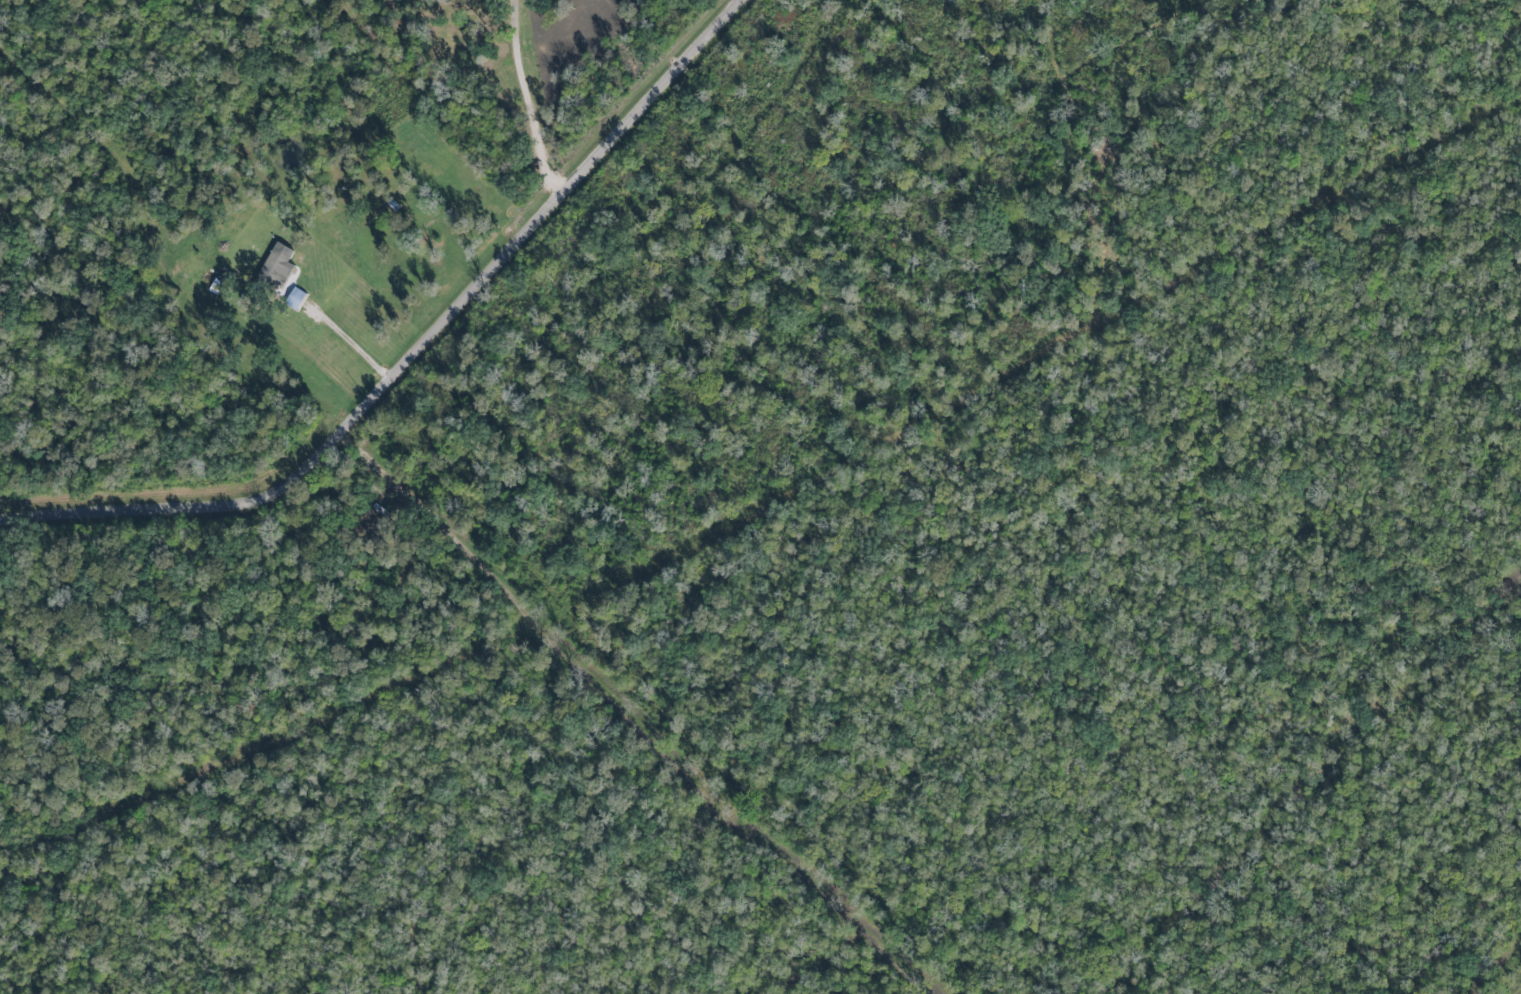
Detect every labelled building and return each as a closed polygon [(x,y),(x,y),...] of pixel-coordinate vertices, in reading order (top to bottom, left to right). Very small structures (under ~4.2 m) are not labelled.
[(294,250),(275,241),(262,268),(287,280),(293,266),(287,263),(294,250)] [(283,304),(296,311),(306,293),(293,286),(283,304)]
